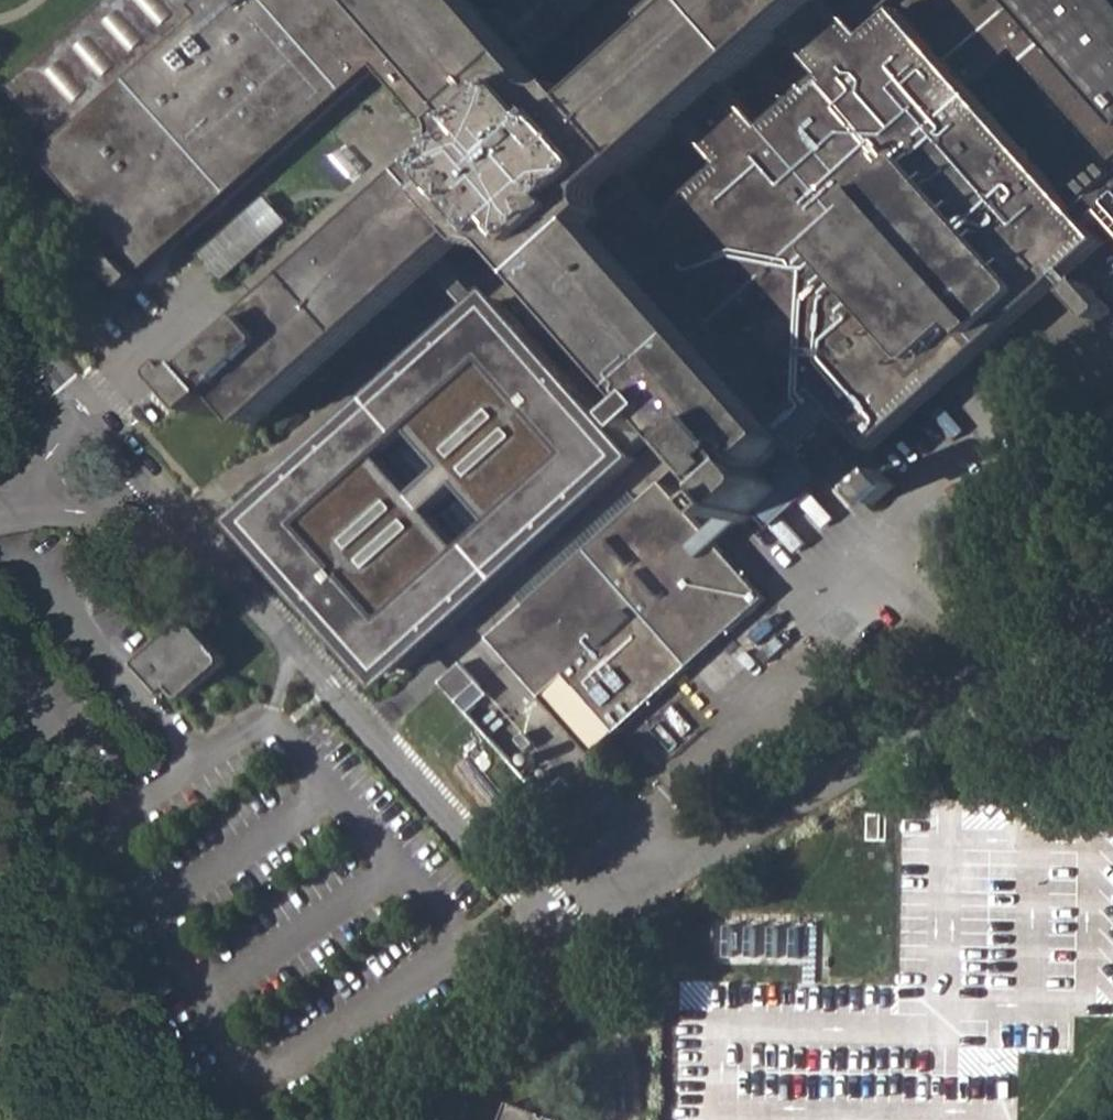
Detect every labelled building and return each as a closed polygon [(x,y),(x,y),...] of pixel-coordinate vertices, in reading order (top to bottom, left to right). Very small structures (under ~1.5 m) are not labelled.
[(857,0),(661,0),(656,4),(677,29),(607,93),(597,82),(585,90),(567,79),(530,40),(541,28),(553,37),(594,0),(109,0),(22,80),(69,134),(60,144),(162,260),(393,56),(469,140),(219,367),(210,357),(203,364),(201,372),(232,404),(245,395),(271,422),(442,267),(458,253),(486,228),(497,239),(509,235),(525,240),(669,400),(685,418),(690,424),(697,442),(752,493),(782,527),(813,507),(824,519),(841,507),(857,491),(838,464),(876,425),(887,439),(1112,233),(1112,228),(1103,215),(1112,207),(1112,168),(1085,194),(970,67),(1004,35),(1104,146),(1112,138),(1112,0),(857,0)] [(252,210),(204,254),(226,278),(274,235),(252,210)] [(470,325),(477,331),(492,317),(458,253),(442,267),(470,325)] [(1075,297),(1099,326),(1112,315),(1088,287),(1075,297)] [(394,698),(474,628),(647,475),(642,470),(636,463),(610,435),(497,312),(492,317),(477,331),(470,325),(232,540),(261,572),(372,694),(381,685),(394,698)] [(610,435),(636,463),(685,418),(669,400),(610,435)] [(647,475),(663,492),(697,442),(690,424),(642,470),(647,475)] [(11,442),(4,432),(0,435),(0,450),(11,442)] [(474,628),(489,645),(663,492),(647,475),(474,628)] [(866,494),(878,509),(896,492),(884,476),(866,494)] [(764,602),(663,492),(489,645),(592,759),(764,602)] [(190,621),(145,661),(171,691),(180,701),(226,663),(190,621)] [(439,687),(454,704),(474,684),(460,669),(439,687)] [(454,704),(543,803),(563,782),(474,684),(454,704)] [(552,1114),(545,1114),(543,1111),(511,1101),(505,1119),(569,1119),(552,1114)]
